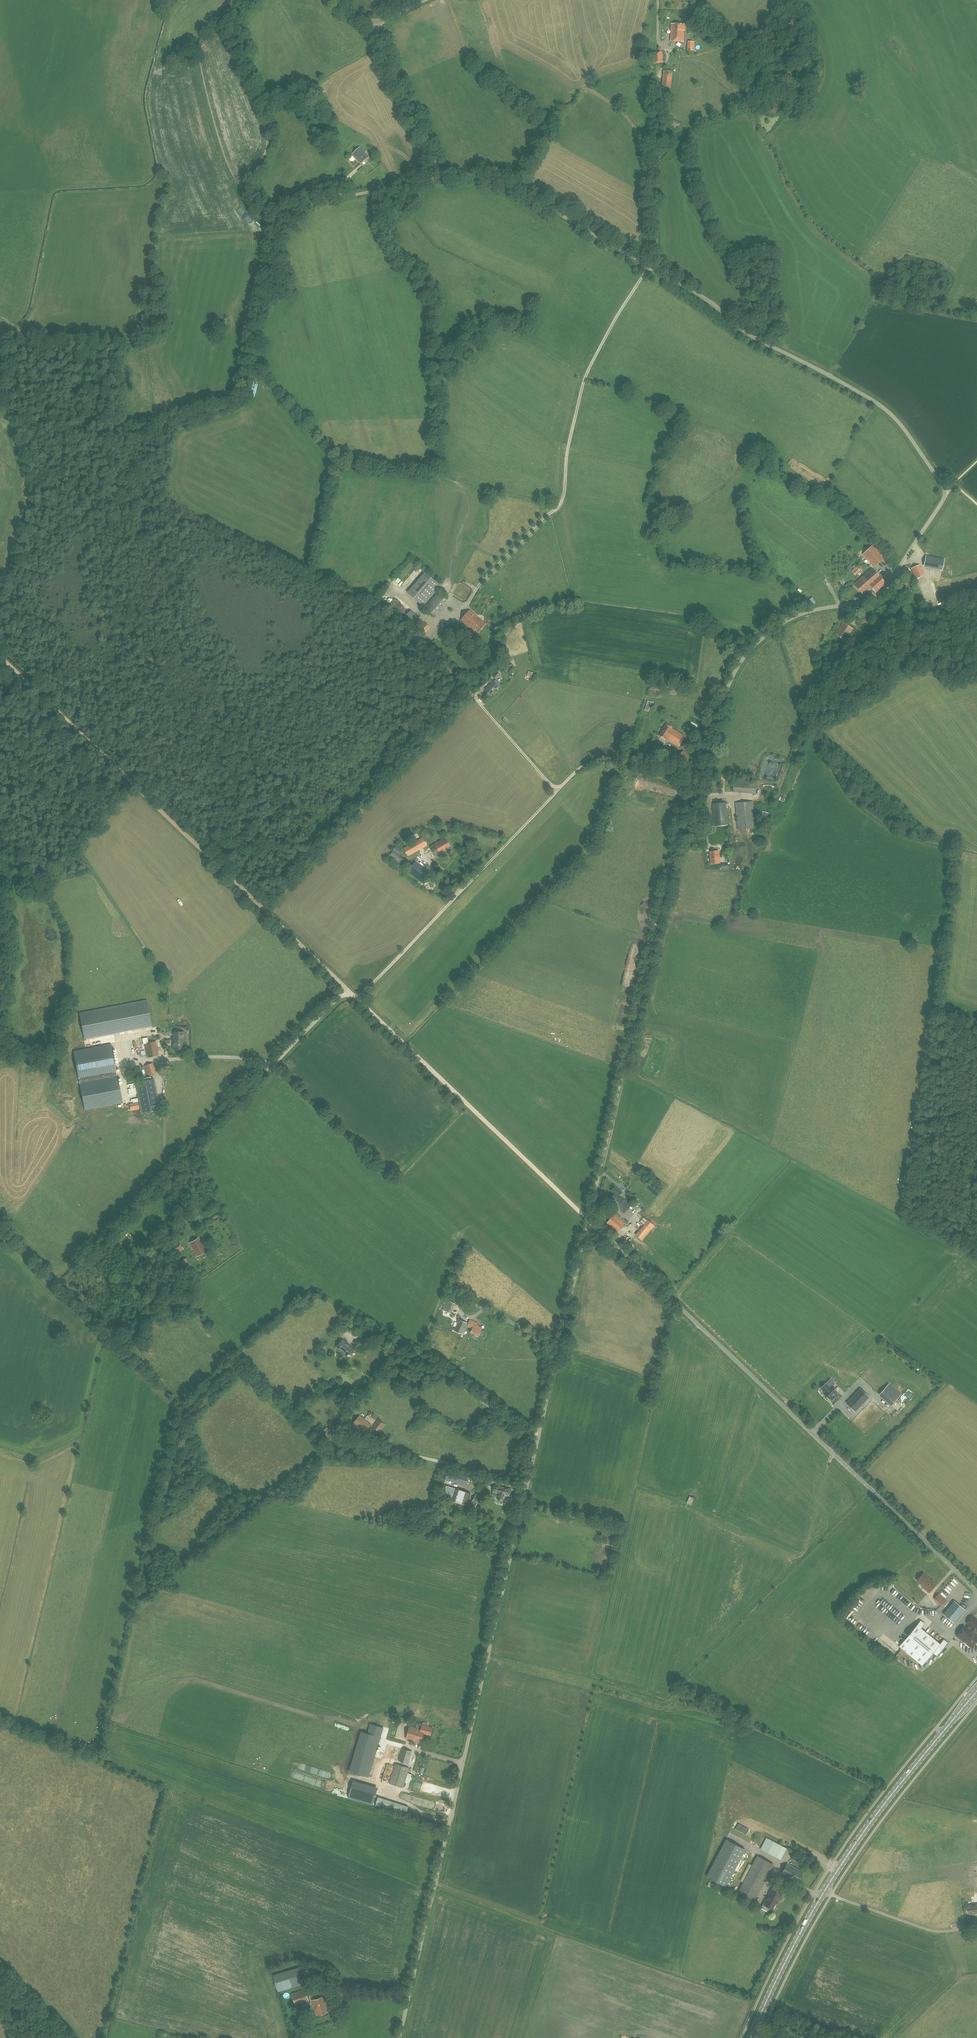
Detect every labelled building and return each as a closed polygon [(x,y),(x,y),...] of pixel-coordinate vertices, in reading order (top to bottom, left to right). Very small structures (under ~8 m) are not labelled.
[(670,41),(683,42),(684,30),(685,30),(685,24),(671,23),(670,41)] [(662,52),(652,53),(653,63),(663,62),(662,52)] [(663,71),(661,88),(670,89),(672,72),(663,71)] [(360,147),(352,153),(361,163),(369,157),(360,147)] [(863,554),(874,567),(884,558),(872,545),(863,554)] [(942,569),(944,559),(926,556),(924,565),(942,569)] [(916,579),(924,576),(919,565),(911,568),(916,579)] [(904,577),(911,571),(906,566),(899,572),(904,577)] [(871,587),(876,592),(885,583),(872,568),(854,585),(863,594),(871,587)] [(408,592),(423,606),(440,586),(425,572),(408,592)] [(871,603),(866,609),(869,612),(874,606),(871,603)] [(477,634),(486,624),(469,610),(461,620),(477,634)] [(872,622),(865,616),(860,622),(867,629),(872,622)] [(429,627),(424,622),(418,629),(422,634),(429,627)] [(836,634),(845,641),(853,629),(843,623),(836,634)] [(883,627),(876,633),(879,637),(886,632),(883,627)] [(493,681),(485,690),(488,692),(487,694),(489,696),(490,695),(491,695),(494,692),(494,693),(498,690),(497,689),(499,687),(493,681)] [(665,738),(678,746),(679,746),(684,736),(671,728),(666,725),(660,735),(665,739),(665,738)] [(695,748),(698,741),(691,738),(688,744),(695,748)] [(690,756),(683,751),(677,758),(683,764),(690,756)] [(717,778),(706,778),(707,793),(718,793),(717,778)] [(756,780),(734,779),(733,792),(755,794),(756,780)] [(755,828),(752,801),(735,803),(738,830),(755,828)] [(715,826),(727,825),(725,803),(713,804),(715,826)] [(766,820),(768,813),(762,811),(760,818),(766,820)] [(427,845),(425,841),(428,839),(425,834),(403,846),(408,856),(427,845)] [(445,837),(430,846),(436,857),(452,848),(445,837)] [(402,850),(396,846),(393,850),(393,851),(389,857),(405,870),(410,864),(405,861),(406,860),(399,855),(402,850)] [(719,863),(718,851),(710,852),(711,863),(719,863)] [(424,884),(432,874),(415,861),(407,871),(424,884)] [(147,1000),(79,1013),(84,1039),(152,1026),(147,1000)] [(172,1039),(173,1049),(183,1049),(182,1039),(184,1039),(183,1032),(173,1032),(174,1039),(172,1039)] [(148,1037),(142,1038),(143,1044),(145,1043),(148,1057),(159,1055),(156,1041),(149,1043),(148,1037)] [(122,1102),(117,1103),(112,1077),(117,1076),(111,1044),(73,1051),(85,1110),(122,1102)] [(153,1063),(144,1065),(148,1075),(156,1073),(153,1063)] [(138,1081),(144,1080),(140,1067),(134,1069),(138,1081)] [(136,1082),(142,1112),(159,1109),(154,1079),(136,1082)] [(621,1192),(615,1186),(611,1190),(614,1193),(609,1200),(614,1204),(613,1204),(624,1213),(631,1205),(619,1195),(621,1192)] [(614,1214),(607,1223),(618,1232),(625,1224),(614,1214)] [(181,1226),(178,1222),(171,1226),(174,1230),(181,1226)] [(644,1224),(635,1235),(642,1240),(651,1229),(644,1224)] [(189,1242),(197,1256),(206,1251),(199,1237),(189,1242)] [(178,1241),(169,1246),(174,1254),(183,1249),(178,1241)] [(451,1302),(447,1300),(445,1303),(443,1303),(442,1305),(444,1306),(443,1310),(447,1312),(451,1302)] [(463,1334),(468,1323),(458,1319),(454,1331),(463,1334)] [(482,1328),(477,1326),(478,1323),(470,1320),(467,1326),(472,1329),(470,1333),(471,1333),(471,1332),(471,1333),(471,1334),(471,1335),(473,1336),(474,1335),(475,1334),(475,1335),(478,1336),(479,1336),(479,1335),(480,1335),(483,1335),(482,1331),(481,1331),(482,1328)] [(353,1348),(343,1339),(336,1347),(346,1356),(353,1348)] [(835,1383),(830,1378),(821,1388),(825,1392),(824,1393),(830,1399),(830,1398),(831,1399),(832,1399),(833,1399),(834,1398),(834,1397),(835,1396),(834,1395),(837,1391),(832,1386),(835,1383)] [(889,1383),(879,1394),(891,1405),(901,1394),(889,1383)] [(860,1388),(846,1403),(855,1411),(869,1397),(860,1388)] [(371,1425),(359,1415),(353,1424),(364,1433),(371,1425)] [(373,1426),(379,1431),(385,1424),(379,1419),(373,1426)] [(324,1434),(329,1439),(336,1432),(333,1429),(336,1427),(334,1425),(324,1434)] [(466,1485),(468,1476),(447,1471),(445,1480),(466,1485)] [(490,1484),(490,1485),(489,1485),(488,1485),(487,1486),(487,1487),(487,1488),(488,1488),(488,1489),(489,1489),(489,1490),(499,1493),(498,1497),(498,1498),(498,1499),(498,1500),(499,1500),(500,1500),(500,1501),(501,1501),(502,1500),(503,1500),(503,1499),(503,1498),(505,1494),(509,1495),(510,1489),(490,1484)] [(470,1493),(447,1486),(443,1497),(467,1505),(470,1493)] [(484,1498),(478,1494),(477,1494),(471,1504),(475,1506),(477,1503),(480,1505),(484,1498)] [(614,1532),(607,1531),(604,1544),(611,1545),(614,1532)] [(936,1584),(923,1573),(917,1580),(924,1586),(923,1587),(929,1592),(936,1584)] [(946,1600),(939,1594),(934,1598),(942,1604),(946,1600)] [(954,1623),(965,1610),(954,1601),(943,1614),(954,1623)] [(976,1641),(976,1640),(976,1637),(973,1633),(975,1630),(976,1631),(976,1620),(973,1616),(967,1623),(973,1628),(970,1631),(964,1626),(957,1635),(971,1647),(974,1644),(975,1645),(976,1642),(976,1641)] [(920,1620),(899,1646),(922,1666),(933,1653),(937,1656),(948,1642),(944,1639),(940,1644),(921,1628),(924,1623),(920,1620)] [(749,1722),(740,1718),(737,1722),(747,1727),(749,1722)] [(423,1725),(422,1724),(421,1729),(409,1726),(406,1738),(421,1743),(423,1734),(430,1736),(432,1727),(428,1726),(428,1724),(428,1723),(424,1722),(423,1723),(423,1725)] [(357,1776),(376,1781),(383,1756),(389,1733),(389,1732),(377,1729),(374,1738),(368,1736),(357,1776)] [(399,1736),(389,1733),(383,1756),(397,1760),(400,1748),(402,1748),(398,1761),(408,1764),(412,1751),(404,1749),(405,1746),(401,1745),(402,1742),(398,1741),(399,1736)] [(403,1787),(409,1768),(395,1763),(389,1783),(403,1787)] [(353,1782),(348,1797),(372,1804),(377,1789),(353,1782)] [(749,1829),(738,1823),(735,1829),(746,1834),(749,1829)] [(706,1876),(725,1885),(744,1849),(725,1839),(706,1876)] [(786,1847),(773,1841),(767,1852),(780,1858),(786,1847)] [(738,1892),(754,1901),(773,1864),(757,1855),(738,1892)] [(781,1873),(798,1882),(803,1872),(787,1863),(781,1873)] [(772,1888),(769,1894),(761,1907),(768,1911),(770,1907),(772,1909),(773,1908),(774,1908),(775,1905),(775,1904),(777,1900),(778,1901),(782,1894),(772,1888)] [(970,1914),(976,1913),(976,1904),(968,1905),(968,1903),(964,1903),(965,1910),(969,1909),(970,1914)] [(304,1984),(299,1967),(273,1975),(278,1992),(304,1984)] [(309,1982),(322,1978),(320,1972),(307,1976),(309,1982)] [(296,2004),(309,2000),(305,1989),(292,1993),(296,2004)] [(323,1996),(312,2000),(317,2015),(328,2012),(323,1996)]
